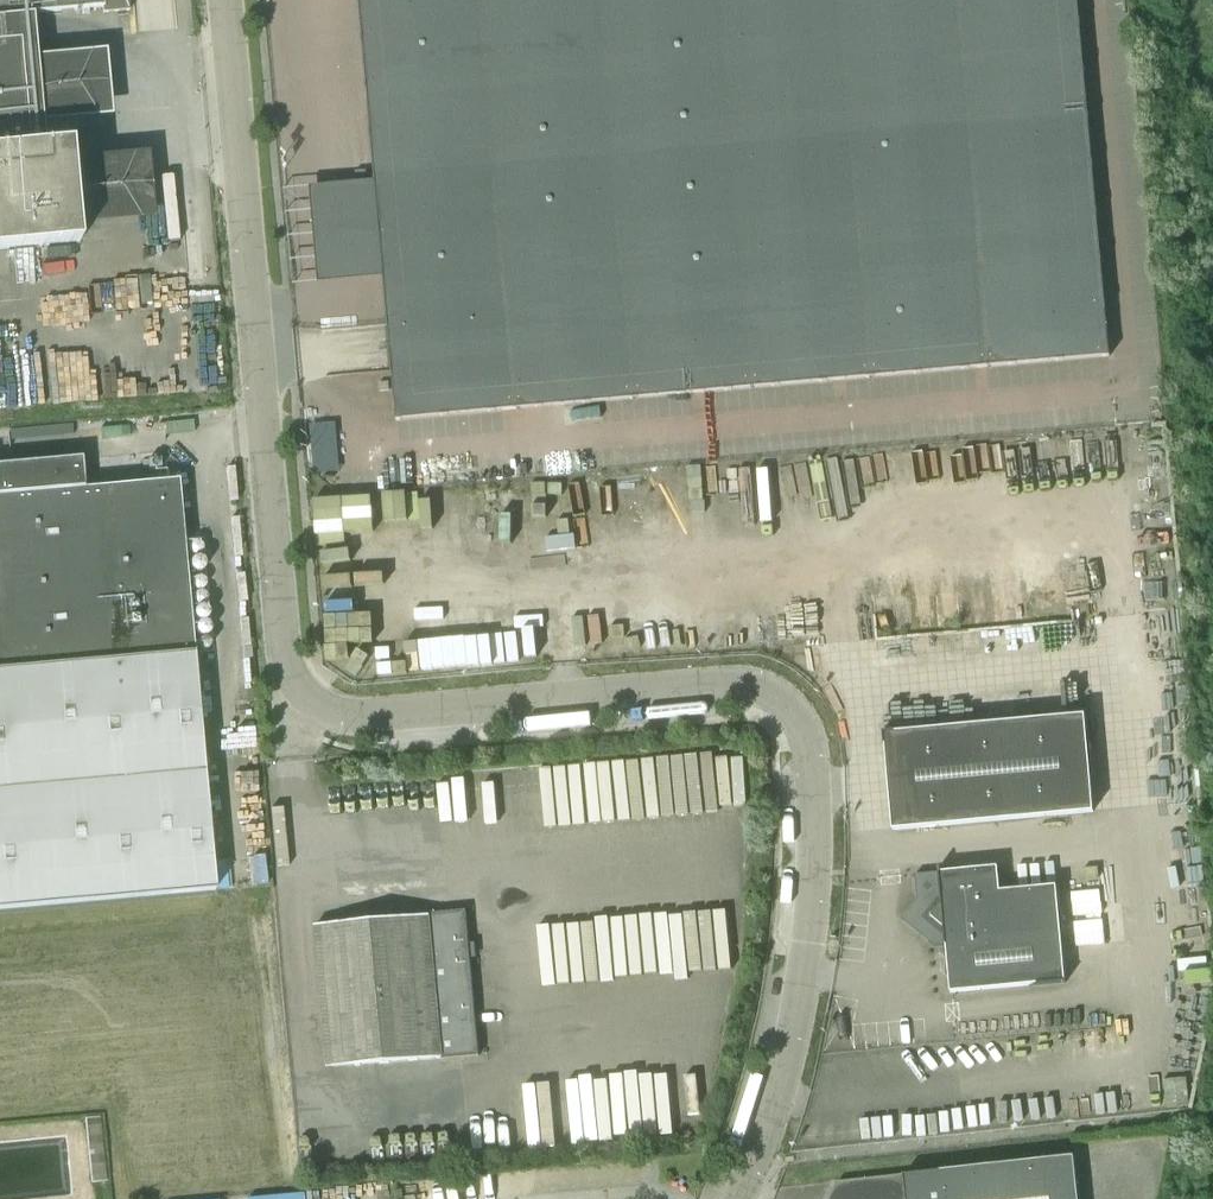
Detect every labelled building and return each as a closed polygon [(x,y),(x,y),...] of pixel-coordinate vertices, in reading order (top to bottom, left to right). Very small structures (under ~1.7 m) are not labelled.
[(103,7),(104,13),(130,11),(129,0),(0,0),(0,17),(103,7)] [(1078,0),(359,0),(397,420),(1110,357),(1078,0)] [(81,242),(79,225),(74,162),(72,143),(30,146),(28,125),(23,58),(21,40),(0,42),(0,249),(81,242)] [(85,488),(83,458),(0,465),(0,496),(85,488)] [(85,488),(0,496),(0,909),(215,890),(178,480),(85,488)] [(379,499),(321,502),(322,543),(380,540),(379,499)] [(893,830),(1093,812),(1085,716),(885,734),(893,830)] [(560,767),(563,827),(752,818),(749,757),(691,760),(691,756),(629,759),(629,764),(560,767)] [(1000,892),(998,868),(941,873),(941,868),(938,869),(938,873),(915,875),(917,901),(901,920),(934,947),(945,946),(946,955),(947,955),(950,993),(1028,986),(1028,987),(1065,984),(1065,983),(1056,887),(1000,892)] [(315,926),(327,1067),(478,1054),(465,911),(315,926)] [(1083,1083),(1085,1113),(1144,1110),(1143,1080),(1083,1083)] [(88,1170),(103,1169),(101,1144),(86,1145),(88,1170)] [(1074,1156),(838,1182),(829,1198),(1079,1198),(1074,1156)]
